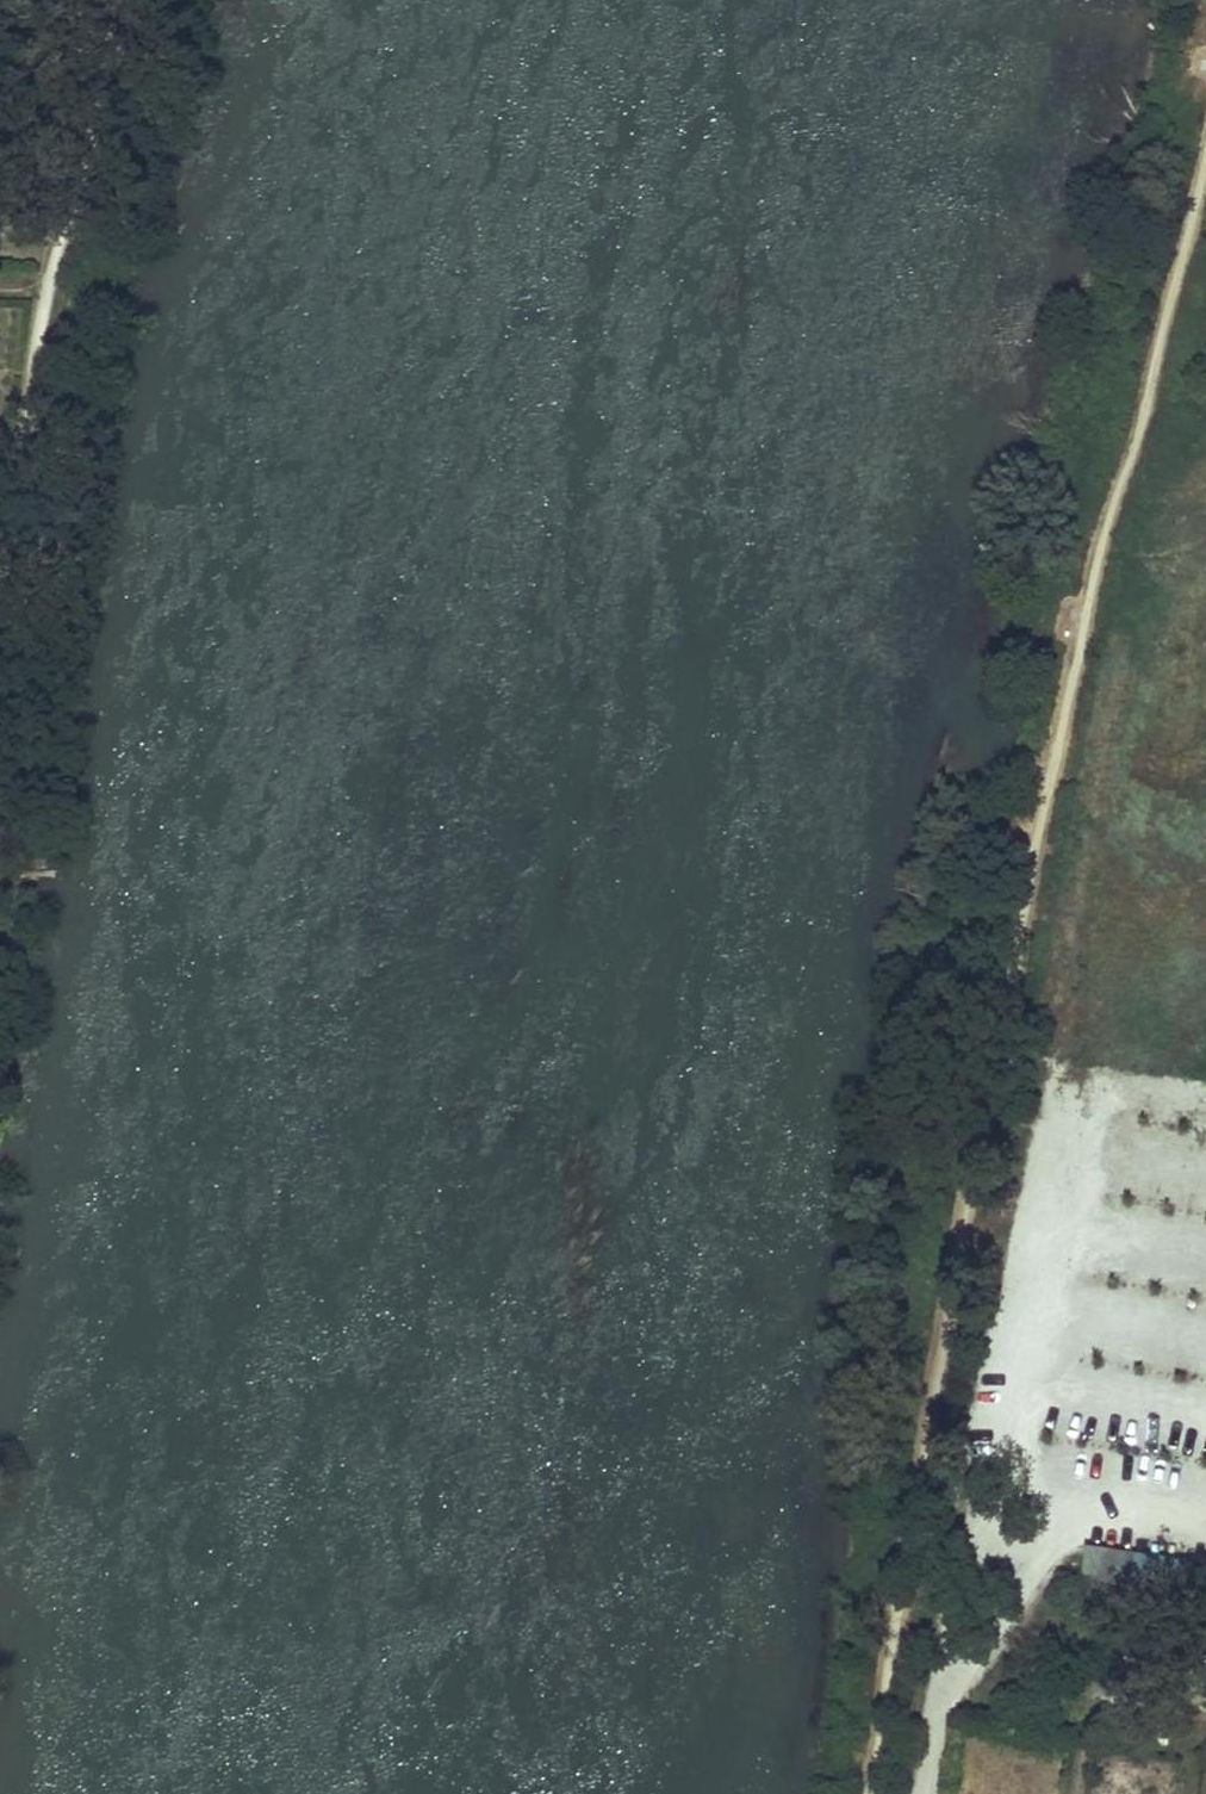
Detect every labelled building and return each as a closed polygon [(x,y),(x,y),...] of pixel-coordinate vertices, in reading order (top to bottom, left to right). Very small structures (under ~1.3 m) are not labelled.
[(1076,1597),(1195,1615),(1200,1590),(1188,1589),(1190,1577),(1094,1562),(1091,1586),(1080,1584),(1076,1597)]
